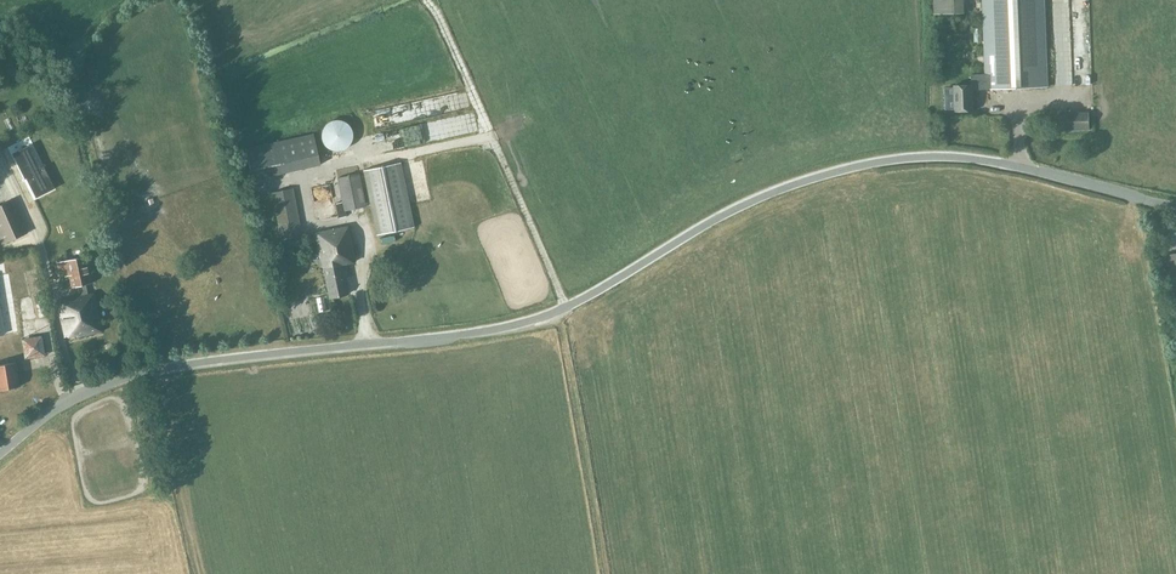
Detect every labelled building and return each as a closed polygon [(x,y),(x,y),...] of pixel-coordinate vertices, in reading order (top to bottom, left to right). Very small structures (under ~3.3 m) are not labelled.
[(935,15),(964,14),(963,0),(934,0),(935,15)] [(956,111),(974,110),(974,90),(1048,87),(1045,0),(983,0),(986,74),(972,75),(972,85),(955,86),(956,111)] [(1091,31),(1090,0),(1070,0),(1071,26),(1083,25),(1083,31),(1091,31)] [(3,61),(7,77),(25,71),(20,55),(3,61)] [(1060,113),(1061,130),(1090,129),(1089,112),(1060,113)] [(30,150),(15,157),(26,178),(28,177),(38,196),(53,189),(43,169),(40,170),(30,150)] [(266,203),(338,188),(331,151),(259,167),(266,203)] [(367,207),(366,207),(371,206),(377,235),(414,227),(400,162),(364,170),(365,173),(337,178),(342,202),(335,203),(338,219),(346,217),(345,211),(367,207)] [(0,206),(0,240),(2,244),(27,233),(17,211),(16,211),(12,213),(7,203),(0,206)] [(316,234),(330,298),(348,294),(342,265),(354,262),(347,227),(316,234)] [(111,245),(103,247),(105,257),(113,255),(111,245)] [(1171,281),(1175,280),(1175,255),(1167,256),(1171,281)] [(57,302),(65,338),(75,335),(76,338),(103,331),(94,293),(88,294),(85,285),(92,283),(85,256),(56,264),(59,278),(68,276),(71,288),(78,286),(81,296),(57,302)] [(1173,290),(1165,292),(1166,298),(1174,297),(1173,290)] [(20,387),(16,363),(0,365),(0,390),(20,387)]
